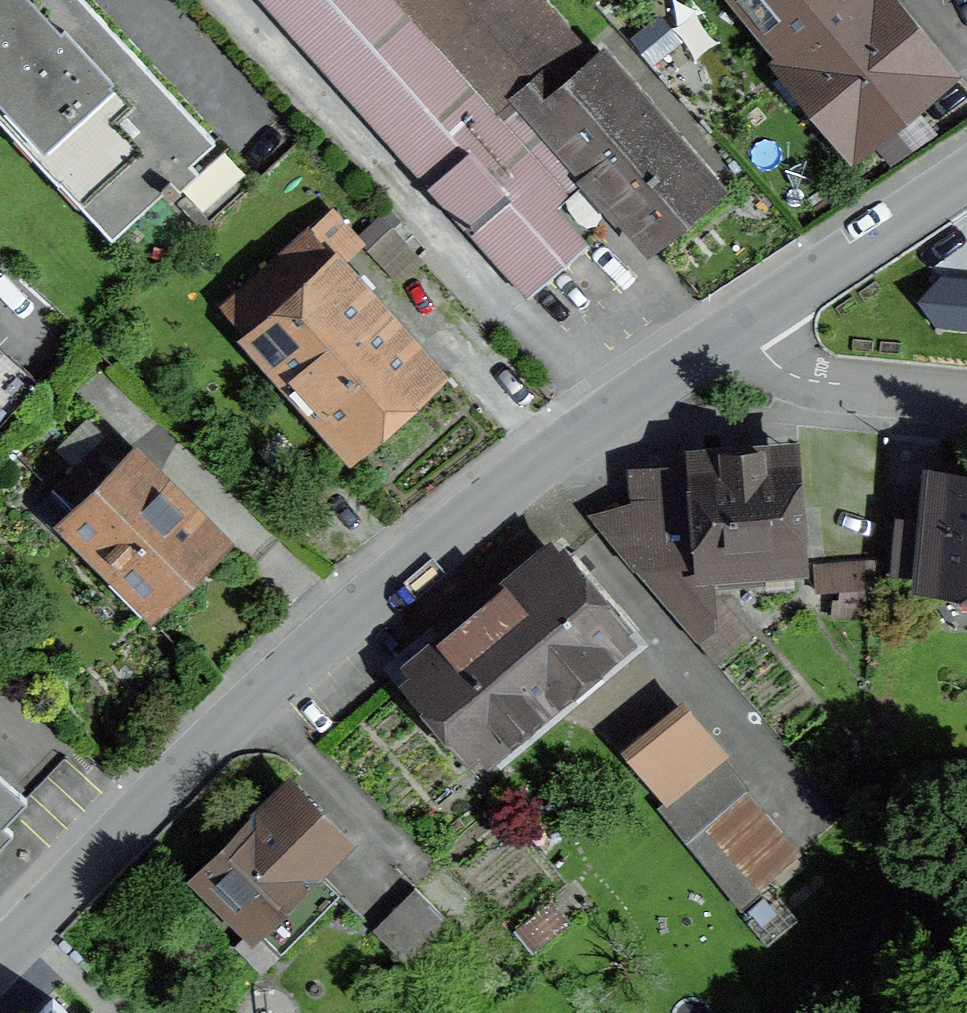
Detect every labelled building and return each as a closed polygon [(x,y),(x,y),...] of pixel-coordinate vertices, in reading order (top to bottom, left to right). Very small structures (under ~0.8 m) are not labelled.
[(15,134),(120,37),(86,0),(0,0),(0,118),(15,134)] [(583,160),(542,114),(521,132),(404,0),(264,0),(465,226),(525,172),(544,193),(583,160)] [(651,237),(711,184),(588,46),(581,52),(535,0),(404,0),(521,132),(542,114),(583,160),(651,237)] [(774,80),(835,154),(936,71),(877,0),(870,0),(814,46),(774,80)] [(814,46),(870,0),(776,0),(814,46)] [(15,134),(112,238),(166,188),(205,230),(256,182),(120,37),(15,134)] [(525,172),(465,226),(528,297),(589,244),(544,193),(525,172)] [(381,215),(357,238),(367,249),(391,226),(381,215)] [(236,303),(357,437),(424,377),(367,313),(379,303),(343,263),(332,273),(304,242),(236,303)] [(924,326),(964,330),(966,327),(966,289),(928,286),(911,304),(924,326)] [(35,386),(0,353),(0,423),(35,386)] [(87,547),(147,609),(223,535),(162,473),(151,483),(108,439),(53,493),(96,537),(87,547)] [(635,477),(637,519),(662,518),(665,557),(707,555),(714,555),(715,583),(764,580),(762,551),(792,550),(787,464),(659,471),(659,475),(635,477)] [(896,571),(966,577),(966,482),(935,479),(931,523),(901,521),(896,571)] [(407,668),(470,744),(612,625),(549,550),(407,668)] [(707,555),(665,557),(630,559),(718,662),(752,632),(723,595),(709,595),(707,555)] [(693,781),(706,797),(735,773),(683,710),(633,751),(672,798),(693,781)] [(27,799),(0,773),(0,828),(27,799)] [(203,875),(281,952),(340,893),(314,867),(342,839),(290,788),(203,875)] [(802,852),(745,790),(704,827),(760,889),(802,852)] [(465,938),(415,888),(372,930),(421,980),(465,938)] [(553,898),(515,930),(535,954),(573,922),(553,898)] [(53,998),(38,1012),(68,1012),(53,998)]
